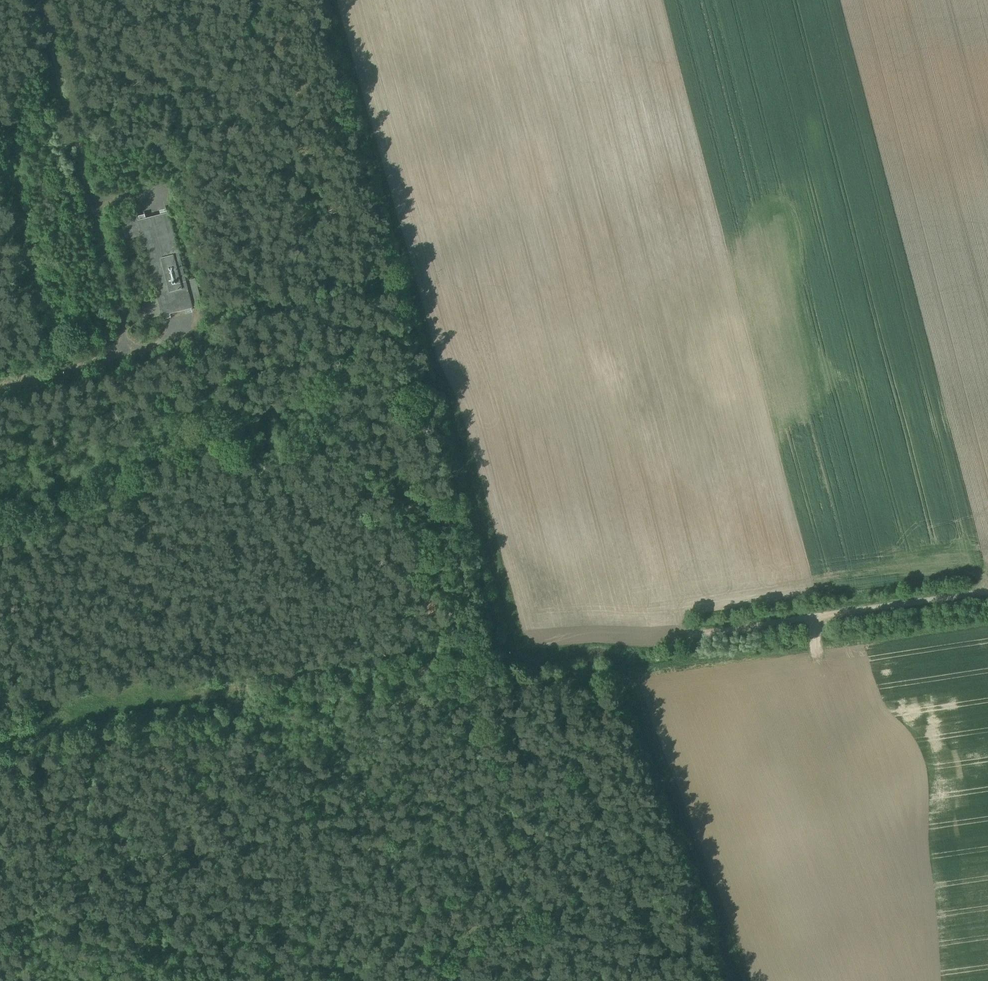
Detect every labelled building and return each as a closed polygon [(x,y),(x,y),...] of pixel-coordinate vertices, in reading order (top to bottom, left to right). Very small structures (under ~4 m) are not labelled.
[(156,295),(142,299),(147,318),(203,304),(197,279),(187,281),(170,213),(139,220),(136,210),(122,214),(128,239),(141,235),(156,295)]
